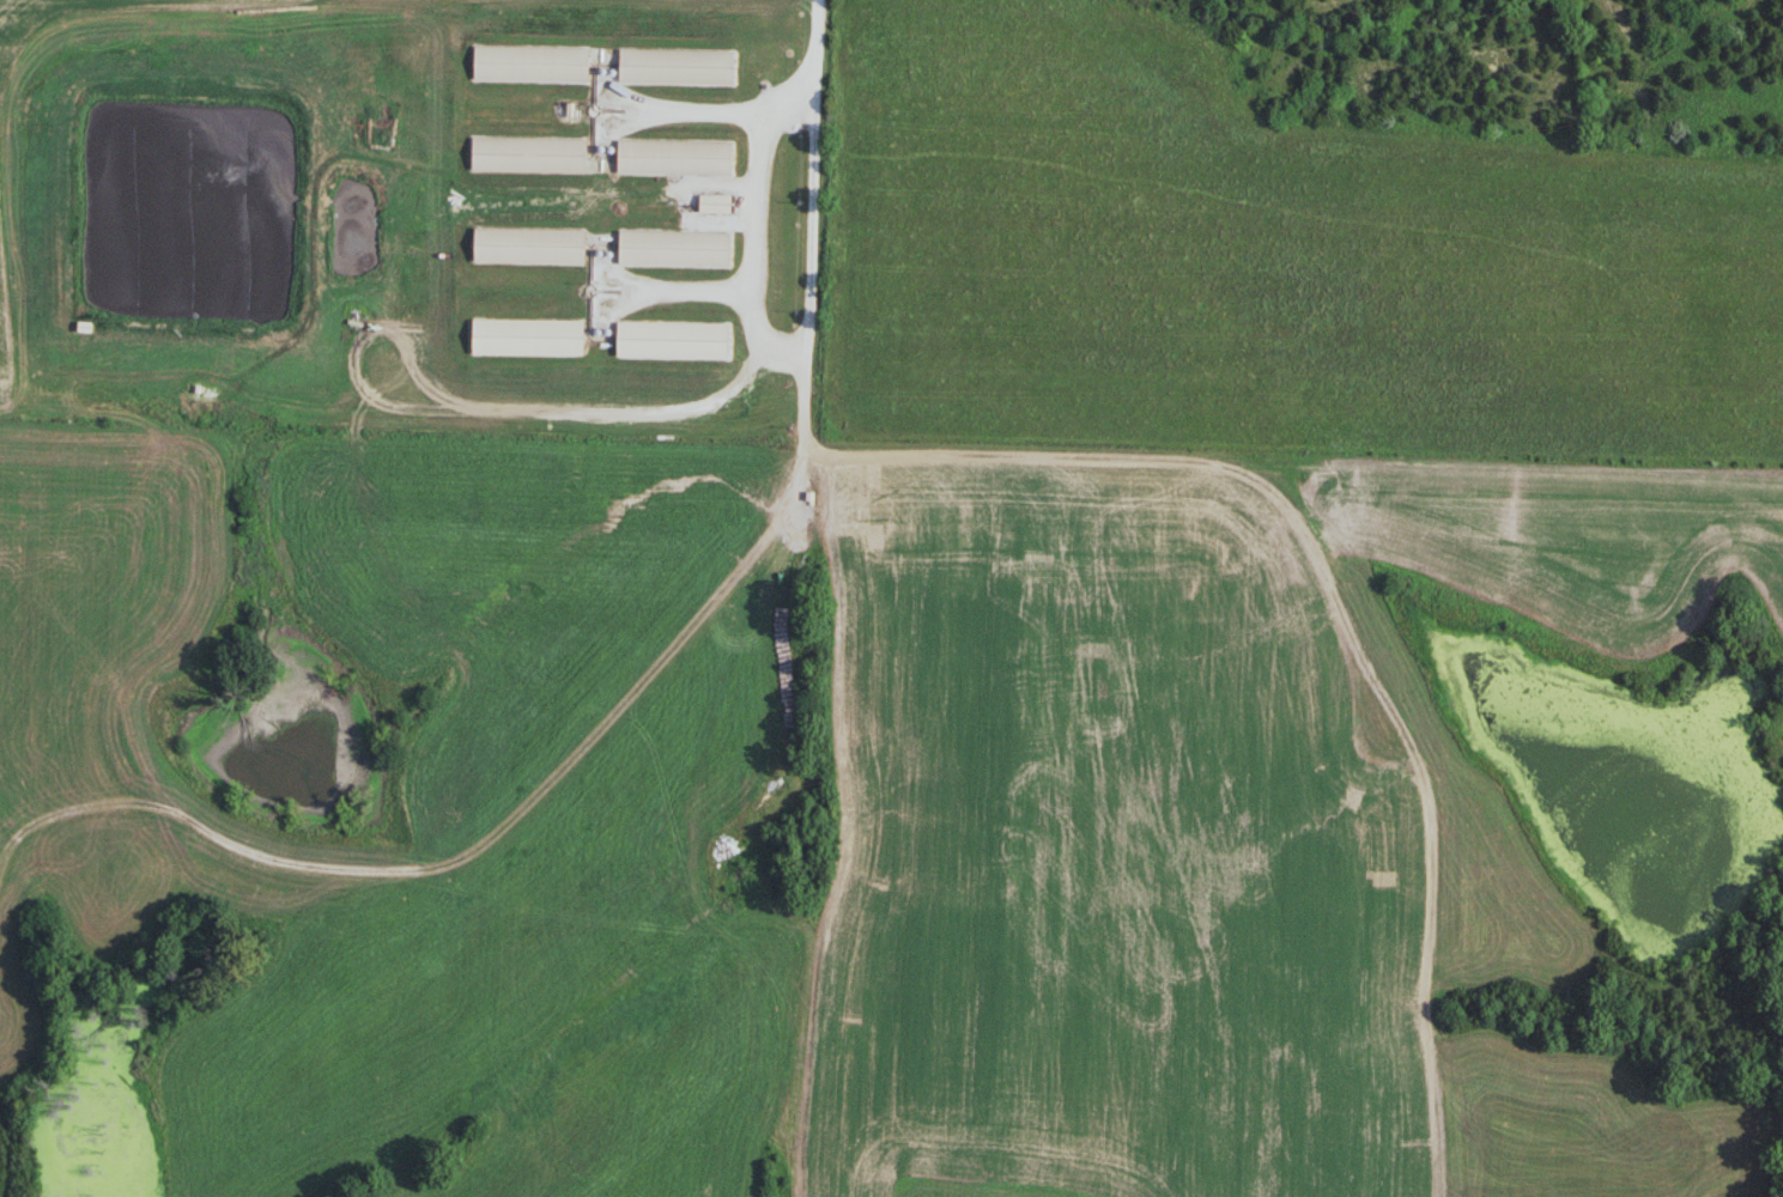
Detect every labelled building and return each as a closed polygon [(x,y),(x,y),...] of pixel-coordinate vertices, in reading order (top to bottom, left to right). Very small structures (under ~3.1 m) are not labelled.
[(473,82),(587,82),(588,47),(473,45),(473,82)] [(733,49),(619,48),(619,84),(733,85),(733,49)] [(586,137),(471,136),(470,171),(600,173),(600,159),(586,158),(586,137)] [(732,139),(617,139),(617,175),(732,175),(732,139)] [(730,213),(730,195),(699,195),(699,213),(730,213)] [(473,262),(584,263),(585,229),(473,227),(473,262)] [(730,232),(619,230),(618,266),(730,268),(730,232)] [(583,319),(473,319),(473,355),(583,355),(583,319)] [(728,359),(729,324),(617,322),(617,357),(728,359)]
